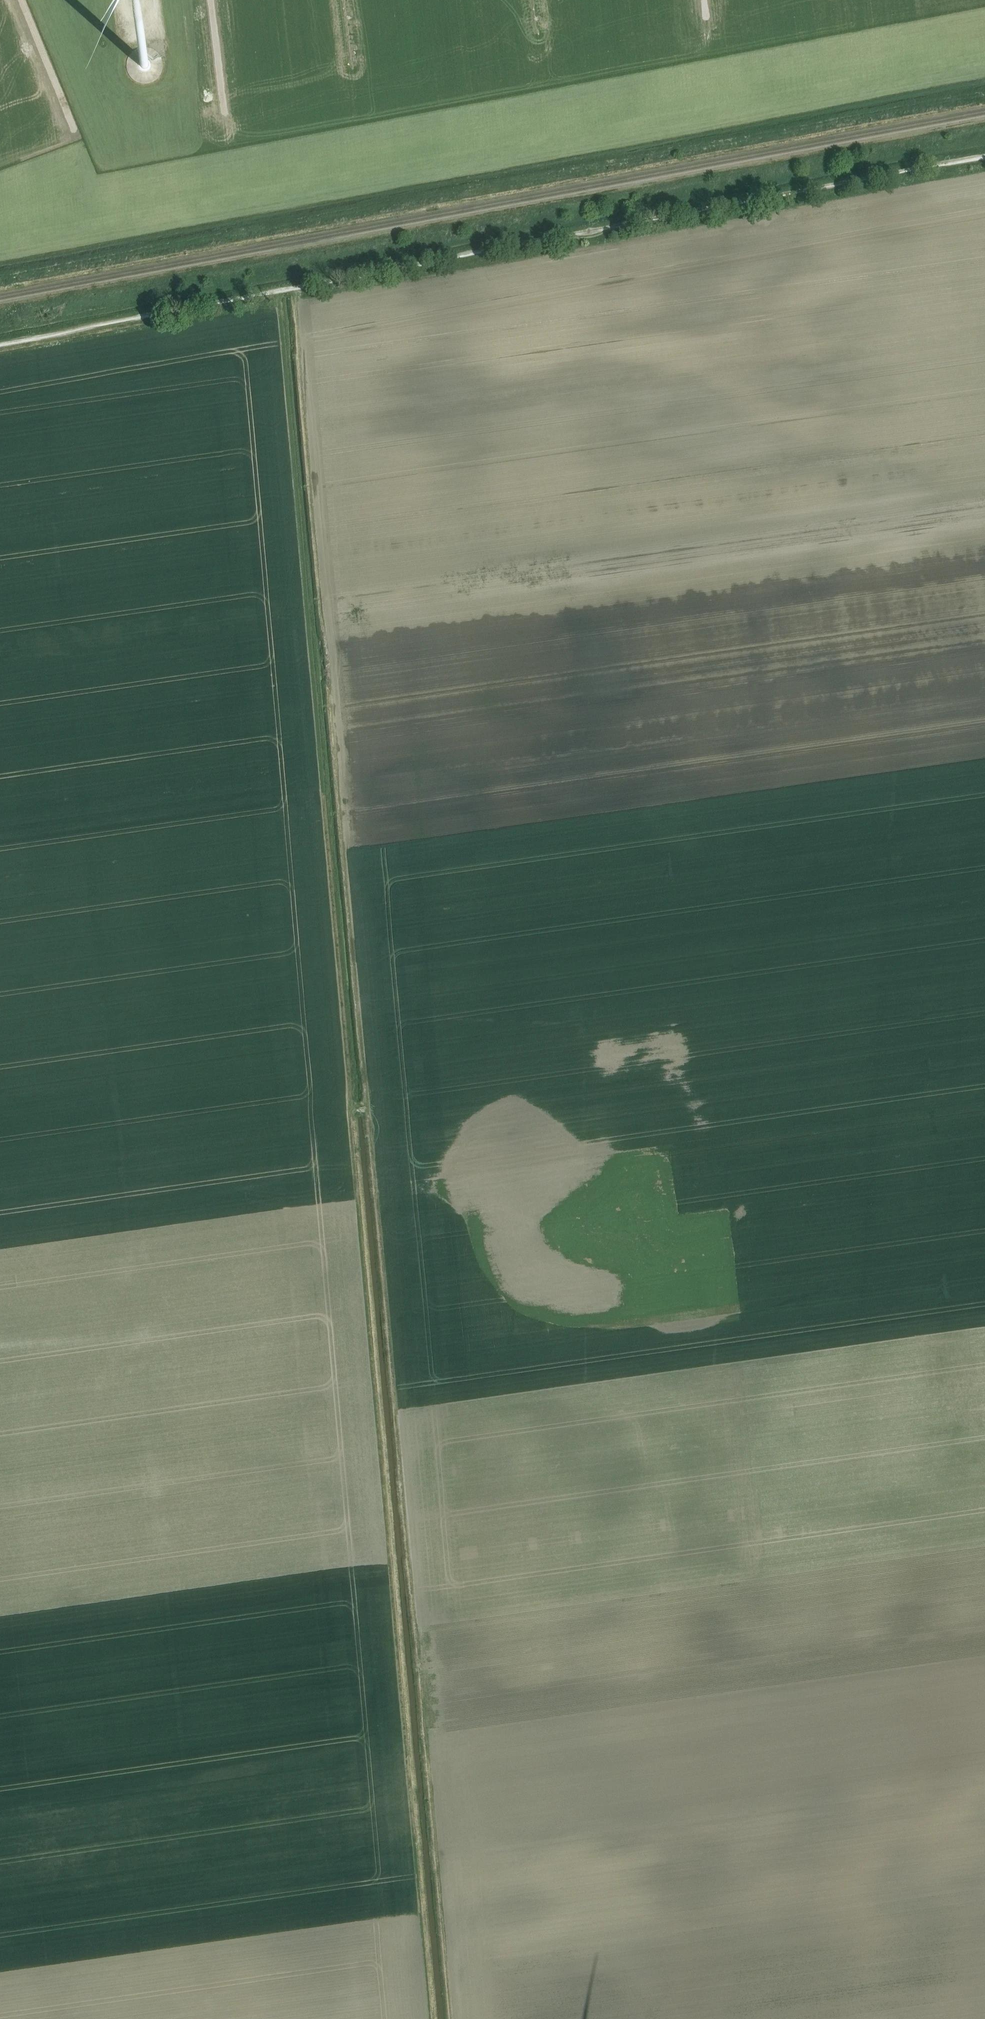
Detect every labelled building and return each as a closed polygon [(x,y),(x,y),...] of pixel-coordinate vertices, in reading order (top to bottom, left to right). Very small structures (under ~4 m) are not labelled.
[(141,65),(141,66),(141,67),(141,68),(142,69),(143,69),(143,70),(144,70),(145,70),(146,70),(146,69),(147,69),(148,68),(148,67),(149,67),(149,66),(149,65),(148,64),(148,63),(147,63),(147,62),(146,62),(145,62),(144,62),(143,62),(142,62),(142,63),(141,63),(141,64),(141,65)]
